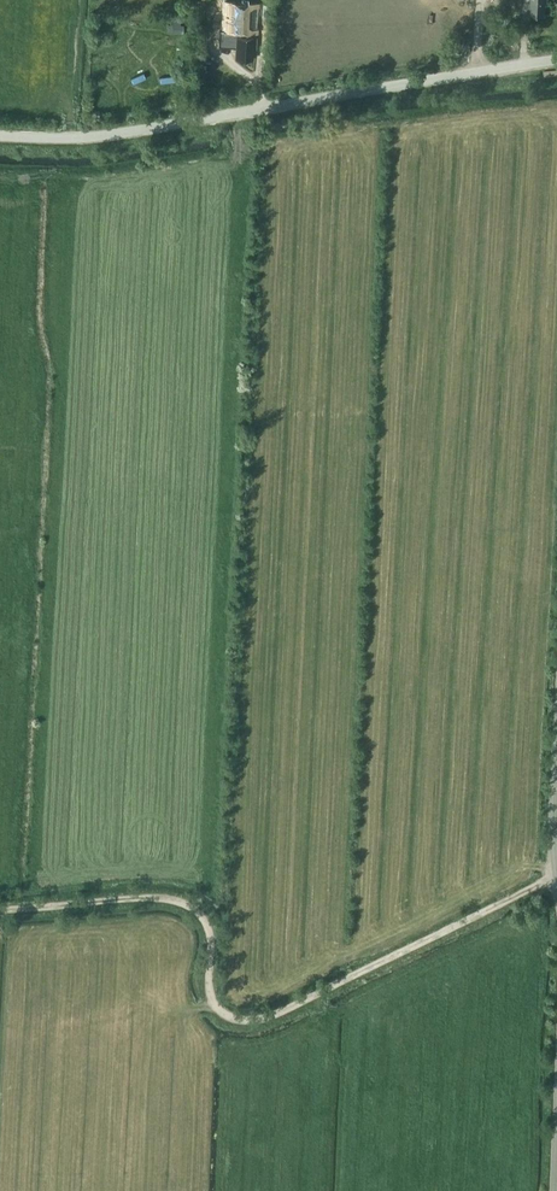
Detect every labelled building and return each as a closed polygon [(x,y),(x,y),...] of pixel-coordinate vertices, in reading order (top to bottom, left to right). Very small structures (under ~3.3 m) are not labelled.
[(529,14),(544,15),(545,2),(547,2),(547,0),(530,0),(529,14)] [(255,34),(257,34),(259,3),(225,1),(223,30),(218,30),(217,46),(235,47),(234,58),(252,59),(253,49),(256,49),(257,37),(255,37),(255,34)]
